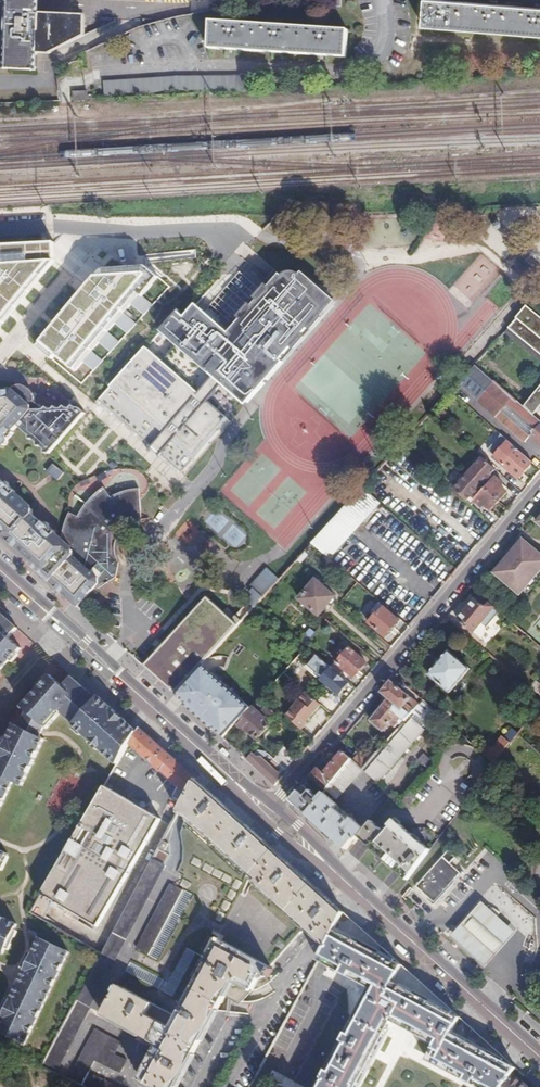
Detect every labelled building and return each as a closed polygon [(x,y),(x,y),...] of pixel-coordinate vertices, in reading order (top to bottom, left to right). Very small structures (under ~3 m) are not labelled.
[(41,0),(9,0),(8,8),(41,10),(41,0)] [(445,0),(426,0),(424,26),(539,35),(539,7),(445,0)] [(41,10),(8,8),(6,66),(39,67),(39,55),(36,55),(35,49),(24,48),(24,32),(27,31),(27,29),(40,29),(41,14),(41,10)] [(86,16),(41,14),(40,29),(27,29),(27,31),(24,32),(24,48),(35,49),(36,55),(39,55),(39,67),(51,68),(52,49),(85,35),(86,16)] [(346,30),(211,21),(209,48),(345,58),(346,30)] [(250,91),(250,77),(230,76),(230,77),(195,76),(195,89),(250,91)] [(86,92),(72,94),(73,101),(87,100),(86,92)] [(0,243),(0,334),(61,263),(60,240),(0,243)] [(183,245),(179,258),(191,262),(195,249),(183,245)] [(101,269),(36,344),(79,379),(169,278),(149,265),(101,269)] [(281,276),(277,272),(226,332),(195,305),(187,314),(181,309),(164,328),(178,341),(166,354),(152,341),(103,394),(184,468),(232,415),(214,398),(226,384),(246,403),(259,389),(257,387),(330,301),(296,273),(289,272),(284,273),(281,276)] [(175,279),(175,299),(185,299),(185,279),(175,279)] [(505,330),(539,358),(539,317),(527,306),(505,330)] [(473,365),(461,378),(491,405),(494,402),(503,410),(497,416),(525,442),(530,436),(539,444),(539,423),(534,418),(531,415),(473,365)] [(11,390),(0,391),(0,446),(1,445),(4,445),(5,445),(6,445),(7,443),(7,441),(7,439),(18,427),(29,435),(29,439),(33,439),(37,442),(37,446),(41,445),(45,450),(45,453),(49,452),(50,453),(86,413),(79,407),(77,407),(73,405),(71,407),(67,408),(64,405),(62,408),(58,408),(56,406),(53,408),(49,408),(46,407),(43,410),(34,401),(34,398),(31,393),(28,391),(26,389),(18,387),(16,388),(11,390)] [(430,413),(434,417),(435,418),(455,395),(450,390),(430,413)] [(524,409),(531,415),(534,418),(539,411),(539,390),(524,409)] [(430,413),(416,428),(420,433),(434,417),(430,413)] [(416,428),(401,445),(405,449),(420,433),(416,428)] [(516,448),(507,441),(493,457),(502,465),(516,448)] [(532,463),(516,448),(502,465),(519,479),(532,463)] [(496,498),(499,501),(506,493),(499,487),(502,484),(495,478),(493,480),(490,477),(496,470),(482,458),(468,474),(480,484),(496,498)] [(495,478),(500,473),(496,470),(490,477),(493,480),(495,478)] [(490,511),(499,501),(496,498),(480,484),(468,474),(454,491),(471,506),(474,502),(481,508),(484,505),(490,511)] [(5,533),(12,539),(32,516),(33,511),(15,495),(16,494),(10,488),(8,485),(4,483),(3,484),(0,482),(0,529),(5,533)] [(20,550),(32,562),(48,576),(52,580),(50,582),(59,590),(79,609),(98,586),(99,578),(102,576),(109,582),(117,577),(119,565),(115,557),(114,552),(114,548),(116,539),(118,535),(119,532),(124,527),(128,524),(134,521),(142,520),(138,489),(131,490),(125,492),(110,498),(104,487),(97,492),(92,498),(87,503),(82,510),(79,515),(69,512),(65,525),(63,534),(60,537),(54,532),(55,531),(45,523),(44,523),(43,523),(42,524),(20,550)] [(377,503),(361,488),(326,527),(311,544),(328,558),(377,503)] [(234,549),(247,536),(217,508),(204,521),(234,549)] [(20,550),(42,524),(32,516),(12,539),(10,541),(20,550)] [(9,542),(10,541),(12,539),(5,533),(3,536),(9,542)] [(523,538),(494,571),(521,594),(539,571),(539,553),(523,538)] [(32,562),(31,564),(46,578),(48,576),(32,562)] [(278,566),(272,573),(279,579),(285,572),(278,566)] [(263,596),(279,579),(272,573),(267,568),(251,585),(263,596)] [(99,578),(98,586),(103,589),(109,582),(102,576),(99,578)] [(334,597),(315,580),(298,599),(317,615),(334,597)] [(495,607),(481,595),(476,601),(474,600),(457,620),(473,633),(495,607)] [(205,597),(163,642),(142,665),(173,694),(201,664),(236,625),(205,597)] [(399,620),(384,607),(379,613),(377,612),(368,622),(385,637),(399,620)] [(0,613),(0,674),(22,650),(10,639),(19,629),(0,613)] [(304,643),(315,631),(310,627),(299,639),(304,643)] [(334,668),(345,678),(349,674),(353,677),(366,662),(350,647),(343,655),(341,654),(335,660),(337,662),(336,663),(338,664),(334,668)] [(469,669),(449,651),(429,675),(449,692),(469,669)] [(323,665),(326,661),(321,657),(316,663),(327,673),(328,671),(326,669),(327,668),(323,665)] [(350,682),(345,678),(334,668),(329,664),(326,661),(323,665),(327,668),(326,669),(328,671),(327,673),(321,680),(339,695),(350,682)] [(174,694),(184,704),(212,673),(201,664),(174,694)] [(184,704),(223,739),(237,724),(250,709),(212,673),(184,704)] [(44,683),(125,755),(132,743),(140,731),(100,696),(100,695),(96,699),(70,677),(62,687),(50,677),(44,683)] [(539,695),(539,683),(536,680),(530,687),(539,695)] [(406,720),(410,715),(419,704),(392,681),(382,692),(389,698),(371,720),(384,731),(398,714),(406,720)] [(39,737),(44,728),(47,729),(60,714),(118,765),(125,755),(44,683),(23,708),(28,713),(25,719),(20,728),(39,737)] [(434,710),(423,700),(419,704),(410,715),(413,717),(366,771),(379,783),(426,728),(422,724),(434,710)] [(291,704),(284,714),(308,734),(315,725),(291,704)] [(266,719),(253,706),(250,709),(237,724),(245,732),(247,730),(257,739),(270,725),(264,720),(266,719)] [(20,728),(15,726),(6,744),(9,746),(6,753),(2,752),(0,757),(0,805),(11,782),(21,786),(44,739),(39,737),(20,728)] [(140,731),(132,743),(150,760),(159,745),(141,728),(140,731)] [(484,754),(494,763),(517,733),(515,731),(512,729),(505,738),(503,737),(496,746),(493,749),(489,746),(484,754)] [(276,787),(284,777),(248,744),(240,754),(276,787)] [(156,765),(166,750),(159,745),(150,760),(156,765)] [(342,750),(337,746),(332,752),(337,756),(342,750)] [(351,758),(352,759),(363,769),(377,753),(369,747),(362,754),(357,751),(351,758)] [(288,772),(299,760),(284,748),(274,761),(288,772)] [(184,804),(198,779),(166,750),(156,765),(181,788),(176,800),(184,804)] [(322,764),(312,776),(327,789),(352,759),(351,758),(343,752),(328,769),(322,764)] [(432,761),(423,753),(418,760),(426,768),(432,761)] [(352,759),(327,789),(338,798),(363,769),(352,759)] [(198,779),(184,804),(103,952),(76,1000),(89,1007),(159,1044),(140,1080),(154,1086),(175,1086),(222,996),(231,978),(251,989),(253,986),(260,973),(266,975),(273,968),(266,960),(298,926),(313,939),(324,949),(344,912),(334,904),(320,891),(218,798),(198,779)] [(306,814),(320,798),(305,784),(291,801),(306,814)] [(29,911),(44,919),(55,901),(98,925),(162,819),(105,787),(30,911),(29,911)] [(416,798),(409,792),(401,801),(409,807),(416,798)] [(333,800),(324,793),(320,798),(306,814),(335,841),(353,819),(350,816),(347,819),(333,807),(336,803),(333,800)] [(350,816),(336,803),(333,807),(347,819),(350,816)] [(407,881),(430,850),(393,818),(382,830),(370,819),(363,828),(351,842),(353,844),(359,838),(407,881)] [(335,841),(345,850),(351,842),(363,828),(353,819),(335,841)] [(454,857),(447,850),(415,886),(432,902),(446,885),(458,872),(449,864),(454,857)] [(515,933),(481,901),(456,930),(450,936),(484,967),(491,960),(515,933)] [(0,912),(0,949),(0,950),(15,919),(0,912)] [(344,912),(324,949),(318,960),(369,987),(316,1086),(356,1086),(392,1020),(435,1043),(426,1059),(478,1086),(501,1086),(510,1074),(515,1067),(398,962),(387,952),(344,912)] [(4,1011),(0,1020),(0,1033),(25,1044),(69,950),(39,936),(30,956),(34,958),(30,965),(26,963),(8,1003),(11,1005),(7,1012),(4,1011)] [(237,1003),(251,989),(231,978),(222,996),(237,1003)] [(89,1007),(76,1000),(39,1067),(52,1074),(89,1007)] [(80,1086),(115,1086),(87,1074),(94,1060),(118,1072),(124,1060),(112,1053),(118,1041),(92,1027),(65,1080),(80,1086)] [(501,1086),(524,1086),(510,1074),(501,1086)]
